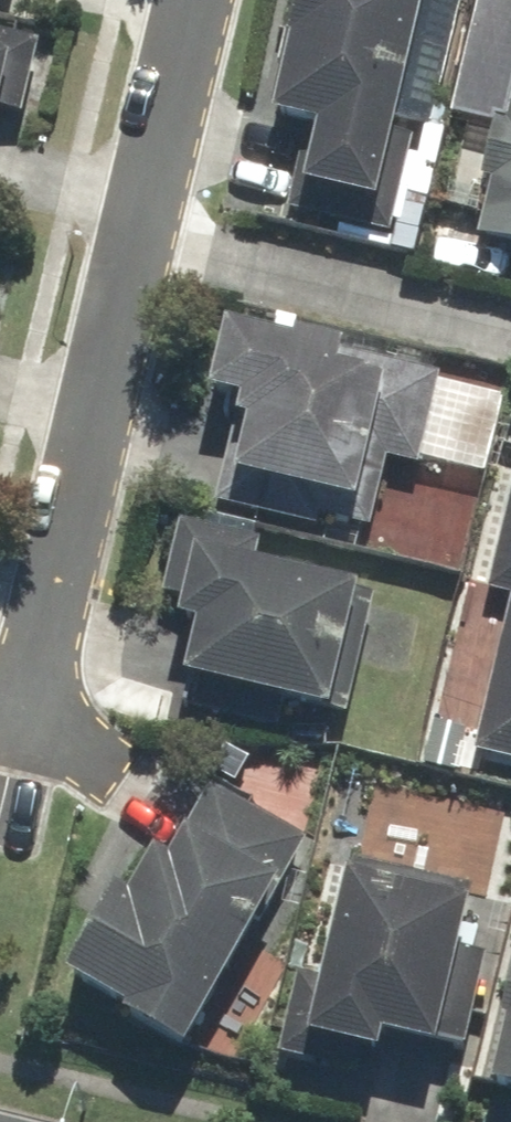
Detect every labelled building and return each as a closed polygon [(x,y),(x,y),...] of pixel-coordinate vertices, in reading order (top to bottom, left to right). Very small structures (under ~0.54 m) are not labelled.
[(457,0),(278,0),(266,53),(276,56),(259,131),(295,140),(278,218),(401,246),(457,0)] [(34,50),(0,42),(0,134),(14,137),(34,50)] [(470,243),(510,253),(510,75),(498,127),(485,124),(471,183),(484,186),(470,243)] [(331,359),(209,332),(192,408),(226,416),(205,511),(313,535),(315,525),(365,536),(380,468),(413,476),(433,382),(369,367),(364,391),(325,382),(331,359)] [(479,600),(501,605),(464,760),(510,771),(510,468),(479,600)] [(255,547),(170,527),(152,604),(167,607),(161,632),(181,637),(163,713),(276,740),(281,720),(339,733),(371,603),(248,574),(255,547)] [(45,994),(167,1066),(299,844),(206,789),(156,873),(139,863),(110,911),(98,904),(45,994)] [(289,980),(268,1064),(361,1086),(370,1051),(420,1063),(423,1049),(460,1058),(483,963),(453,955),(467,896),(336,865),(308,985),(289,980)] [(471,1101),(510,1111),(510,974),(509,985),(500,982),(471,1101)]
